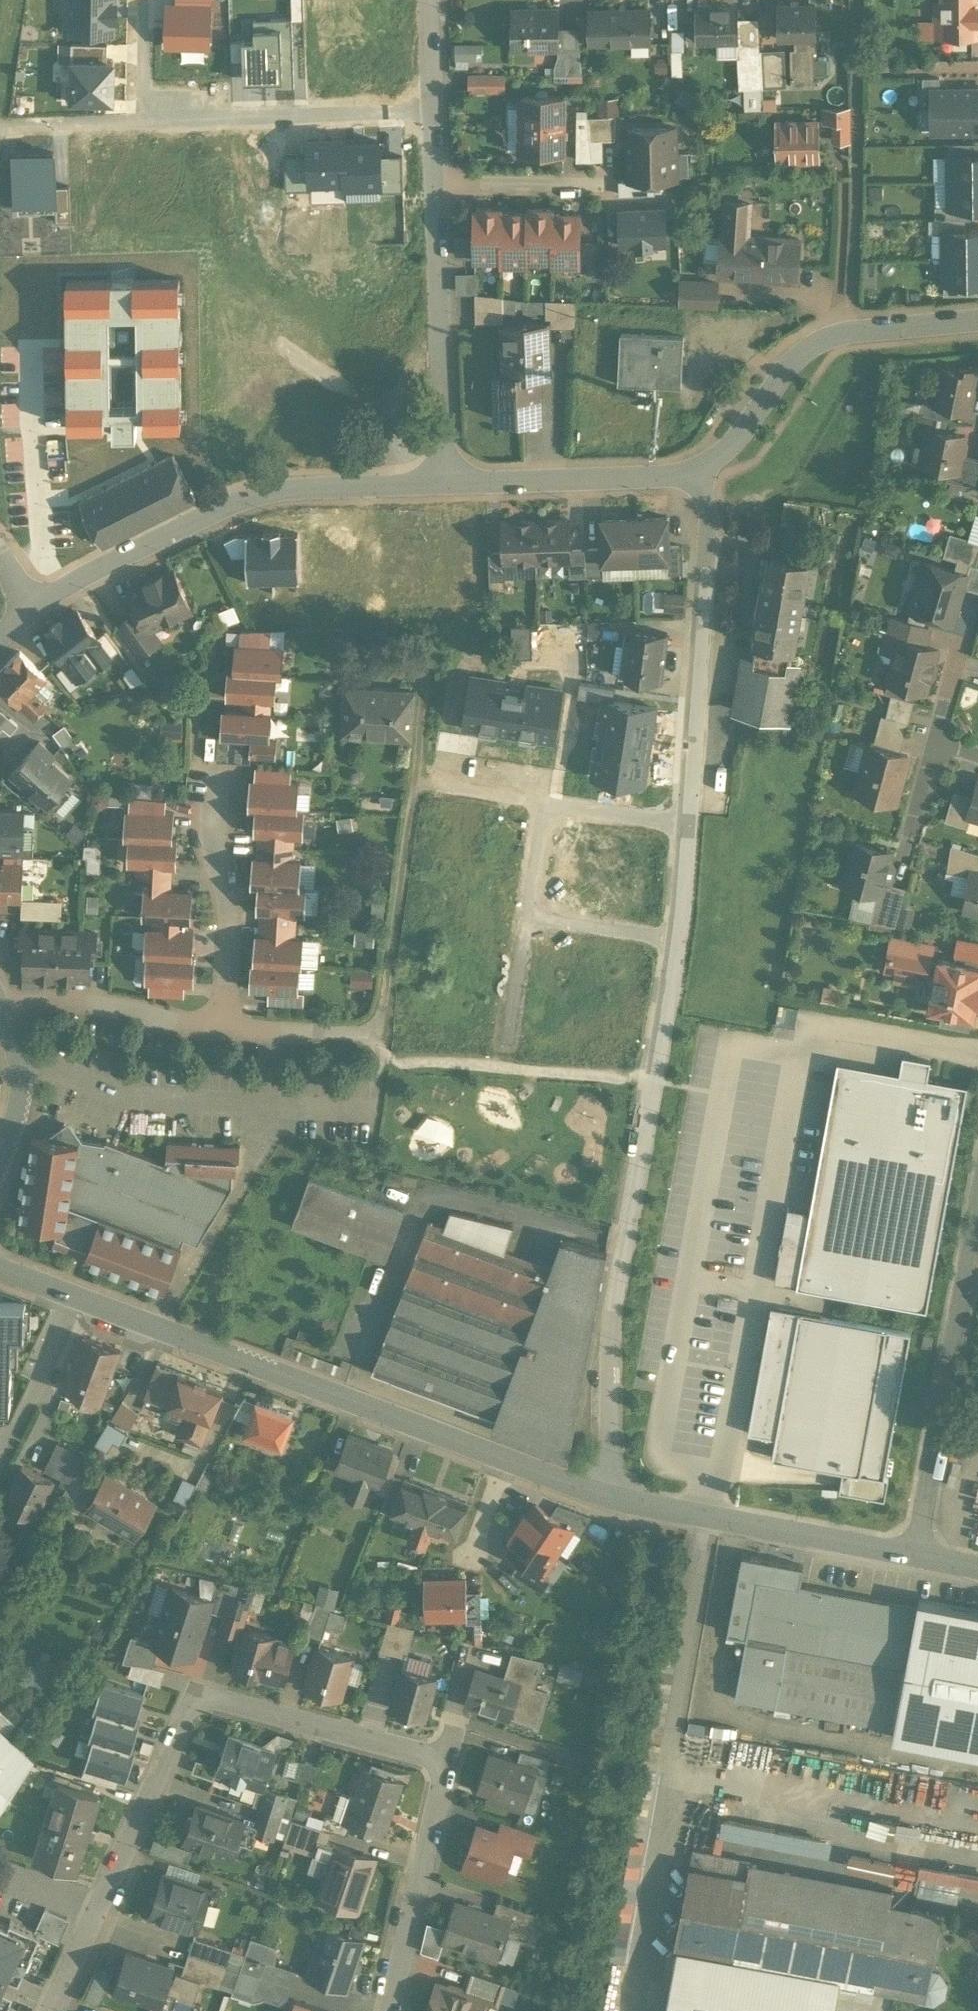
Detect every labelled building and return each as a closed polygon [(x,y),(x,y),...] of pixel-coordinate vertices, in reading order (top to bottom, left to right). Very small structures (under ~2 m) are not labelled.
[(67,31),(112,32),(112,18),(115,18),(116,3),(112,3),(112,0),(68,0),(67,31)] [(934,0),(934,20),(942,20),(942,35),(942,37),(944,37),(974,37),(976,37),(976,35),(976,0),(937,0),(934,0)] [(814,3),(777,4),(777,37),(793,37),(815,37),(815,36),(814,3)] [(168,5),(167,44),(209,45),(209,6),(168,5)] [(736,39),(735,5),(709,5),(709,7),(698,8),(698,7),(696,7),(697,40),(698,40),(736,39)] [(635,9),(635,7),(632,7),(632,9),(609,9),(609,8),(608,8),(608,9),(610,41),(611,41),(611,40),(630,40),(630,36),(647,35),(647,40),(649,40),(648,6),(645,6),(645,9),(635,9)] [(558,8),(511,8),(511,47),(557,48),(558,8)] [(610,41),(608,9),(588,9),(588,8),(587,9),(590,42),(591,42),(591,41),(610,41)] [(758,18),(740,18),(741,46),(759,45),(758,18)] [(254,39),(242,39),(244,76),(262,76),(262,73),(282,72),(280,28),(254,29),(254,39)] [(815,49),(815,37),(793,37),(793,47),(789,47),(790,84),(813,84),(813,74),(812,54),(812,49),(815,49)] [(484,57),(484,41),(457,41),(457,58),(484,57)] [(759,45),(741,46),(743,85),(761,84),(759,48),(759,45)] [(777,48),(759,48),(761,84),(761,86),(778,86),(777,48)] [(579,49),(564,49),(564,73),(581,74),(579,49)] [(829,56),(825,53),(812,54),(813,74),(826,74),(829,70),(829,56)] [(66,81),(66,101),(99,102),(99,100),(112,100),(113,62),(73,62),(73,81),(66,81)] [(470,70),(470,88),(508,89),(508,71),(470,70)] [(677,98),(694,108),(702,96),(685,85),(677,98)] [(934,87),(934,131),(977,131),(977,87),(934,87)] [(563,95),(547,95),(547,92),(545,89),(537,89),(535,91),(535,94),(519,94),(519,122),(563,123),(563,95)] [(847,107),(823,107),(823,109),(823,117),(823,119),(825,119),(847,119),(847,109),(847,107)] [(586,113),(576,113),(575,136),(588,137),(586,113)] [(616,114),(602,115),(601,139),(615,139),(616,114)] [(602,115),(587,116),(588,137),(589,140),(601,139),(602,115)] [(817,121),(775,122),(775,138),(773,138),(774,142),(775,142),(776,158),(795,158),(795,160),(818,160),(817,121)] [(563,123),(519,122),(519,150),(534,150),(534,153),(536,156),(544,156),(546,154),(546,150),(563,151),(563,123)] [(674,126),(626,127),(626,153),(675,152),(674,126)] [(588,137),(575,136),(575,160),(591,160),(589,140),(588,137)] [(345,137),(308,138),(308,154),(309,182),(311,182),(344,180),(344,185),(346,185),(345,142),(345,137)] [(380,141),(345,142),(346,185),(380,184),(381,184),(380,156),(380,141)] [(944,152),(946,212),(977,211),(977,151),(944,152)] [(54,152),(14,153),(16,203),(54,202),(56,202),(55,186),(54,152)] [(675,152),(626,153),(627,179),(675,178),(675,152)] [(309,182),(308,154),(284,154),(285,191),(311,190),(311,182),(309,182)] [(402,156),(380,156),(381,184),(380,184),(380,192),(403,191),(402,156)] [(69,185),(55,186),(56,202),(54,202),(55,222),(70,221),(69,185)] [(748,203),(724,201),(722,233),(721,233),(718,274),(794,279),(797,238),(746,234),(748,203)] [(526,211),(502,211),(502,207),(474,207),(474,234),(474,257),(499,257),(499,261),(526,261),(527,257),(551,258),(551,262),(578,262),(578,240),(579,212),(553,212),(553,208),(526,207),(526,211)] [(664,208),(619,210),(621,245),(636,245),(636,247),(651,246),(650,244),(666,243),(664,208)] [(941,233),(944,294),(977,292),(977,232),(941,233)] [(474,234),(454,234),(454,256),(474,257),(474,234)] [(599,240),(578,240),(578,262),(586,262),(586,277),(604,277),(599,240)] [(477,271),(455,272),(455,293),(474,292),(477,292),(477,271)] [(181,278),(65,281),(68,426),(183,424),(181,278)] [(716,281),(680,279),(679,303),(715,305),(716,281)] [(502,295),(474,292),(475,321),(503,320),(502,295)] [(574,300),(544,299),(545,317),(550,317),(550,326),(573,326),(574,300)] [(546,322),(503,323),(504,372),(494,372),(496,418),(540,416),(538,373),(548,372),(546,322)] [(682,335),(619,332),(617,382),(680,385),(682,335)] [(958,370),(940,367),(933,402),(933,403),(952,407),(968,410),(976,369),(958,366),(958,370)] [(933,402),(921,400),(919,413),(950,419),(952,407),(933,403),(933,402)] [(963,435),(927,428),(923,446),(928,447),(925,463),(947,468),(956,469),(959,455),(963,435)] [(173,453),(80,499),(101,544),(194,498),(173,453)] [(959,455),(956,469),(947,468),(945,479),(951,480),(977,485),(977,480),(977,458),(959,455)] [(951,480),(948,493),(977,499),(977,485),(951,480)] [(808,503),(784,499),(781,522),(805,526),(808,503)] [(649,517),(649,518),(638,518),(638,517),(634,517),(635,560),(667,559),(668,559),(668,545),(667,516),(649,517)] [(634,517),(601,518),(602,547),(602,561),(604,561),(635,560),(634,517)] [(568,519),(535,520),(536,561),(568,560),(570,560),(569,549),(568,519)] [(535,520),(502,522),(503,551),(503,562),(505,562),(536,561),(535,520)] [(411,525),(395,526),(395,539),(411,539),(411,525)] [(247,581),(273,580),(271,529),(263,530),(263,533),(246,534),(247,553),(247,581)] [(271,529),(273,580),(297,580),(296,533),(280,533),(280,529),(271,529)] [(247,553),(246,534),(235,534),(224,539),(231,554),(247,553)] [(947,538),(942,554),(969,562),(975,564),(977,555),(977,547),(947,538)] [(682,545),(668,545),(668,559),(667,559),(667,573),(683,573),(682,545)] [(602,547),(584,548),(585,576),(604,576),(604,561),(602,561),(602,547)] [(584,548),(569,549),(570,560),(568,560),(569,577),(585,576),(584,548)] [(503,551),(488,551),(489,579),(505,579),(505,562),(503,562),(503,551)] [(771,554),(765,587),(763,586),(755,631),(758,631),(744,711),(779,718),(806,560),(771,554)] [(226,555),(215,560),(230,592),(241,587),(226,555)] [(965,573),(922,560),(909,605),(953,619),(963,585),(967,574),(965,573)] [(969,562),(965,573),(967,574),(963,585),(977,590),(977,565),(975,564),(969,562)] [(172,569),(128,589),(137,609),(147,629),(151,627),(165,620),(166,624),(171,626),(178,622),(180,618),(178,614),(190,609),(172,569)] [(686,614),(686,592),(668,591),(667,613),(686,614)] [(100,638),(77,609),(62,621),(60,618),(49,627),(50,630),(43,635),(76,678),(95,664),(96,667),(110,656),(98,640),(100,638)] [(137,609),(118,624),(139,653),(159,638),(151,627),(147,629),(137,609)] [(928,625),(893,615),(888,636),(899,639),(899,637),(923,644),(928,625)] [(512,656),(531,656),(530,623),(511,624),(512,656)] [(667,633),(631,628),(624,675),(660,680),(667,633)] [(259,629),(240,629),(239,644),(258,645),(259,629)] [(923,644),(899,637),(899,639),(887,680),(924,690),(936,647),(923,644)] [(239,644),(235,643),(235,645),(235,646),(233,669),(233,670),(275,673),(281,674),(282,646),(258,645),(239,644)] [(19,650),(7,662),(0,670),(0,683),(19,702),(20,702),(34,715),(46,703),(43,700),(32,689),(42,679),(45,676),(19,650)] [(275,673),(233,670),(233,669),(228,669),(226,694),(226,696),(242,697),(270,699),(273,699),(275,673)] [(561,688),(470,674),(462,727),(553,741),(561,688)] [(53,690),(42,679),(32,689),(43,700),(53,690)] [(577,696),(602,700),(602,699),(612,700),(614,686),(579,681),(577,696)] [(413,691),(344,686),(341,732),(411,737),(413,691)] [(913,700),(890,693),(885,714),(908,721),(913,700)] [(270,699),(242,697),(241,709),(269,711),(270,699)] [(602,700),(590,776),(643,784),(656,707),(612,700),(602,699),(602,700)] [(15,717),(0,707),(0,735),(2,737),(15,717)] [(241,709),(223,708),(221,734),(221,736),(230,736),(251,737),(268,738),(270,711),(269,711),(241,709)] [(885,714),(881,713),(872,744),(899,752),(908,721),(885,714)] [(230,736),(221,736),(221,734),(217,734),(216,759),(228,760),(230,736)] [(251,737),(230,736),(228,760),(250,761),(251,737)] [(70,770),(35,740),(12,768),(46,799),(70,770)] [(872,744),(868,743),(855,790),(894,801),(907,754),(899,752),(872,744)] [(290,768),(255,766),(254,778),(289,780),(290,768)] [(977,777),(972,795),(966,814),(968,814),(977,817),(977,777)] [(254,778),(251,778),(249,806),(256,806),(256,805),(296,808),(296,807),(298,781),(289,780),(254,778)] [(972,795),(953,789),(944,819),(965,825),(968,814),(966,814),(972,795)] [(164,798),(130,795),(129,809),(164,811),(164,798)] [(296,808),(256,805),(256,806),(254,832),(258,832),(293,834),(301,835),(303,807),(296,807),(296,808)] [(0,808),(0,844),(20,845),(21,809),(0,808)] [(129,809),(126,809),(124,837),(129,837),(129,836),(171,838),(172,837),(172,816),(173,811),(164,811),(129,809)] [(293,834),(258,832),(257,844),(292,846),(293,834)] [(171,838),(129,836),(129,837),(128,863),(136,863),(171,865),(175,865),(175,863),(176,837),(172,837),(171,838)] [(890,850),(853,841),(842,882),(877,892),(879,892),(882,879),(887,862),(890,850)] [(950,843),(946,870),(967,874),(969,867),(977,869),(977,852),(950,843)] [(292,846),(257,844),(257,856),(291,858),(292,846)] [(0,856),(0,897),(21,898),(22,865),(3,864),(3,856),(0,856)] [(257,856),(253,856),(251,883),(258,884),(258,883),(298,885),(300,859),(291,858),(257,856)] [(892,863),(887,862),(882,879),(887,881),(888,878),(892,876),(894,866),(892,863)] [(171,865),(136,863),(136,875),(170,877),(171,865)] [(969,867),(967,874),(961,909),(977,912),(977,869),(969,867)] [(170,877),(136,875),(135,889),(144,889),(144,888),(170,889),(170,877)] [(882,879),(879,892),(877,892),(870,920),(894,925),(905,886),(887,881),(882,879)] [(298,885),(258,883),(258,884),(257,910),(261,910),(295,912),(304,912),(305,885),(298,885)] [(170,889),(144,888),(144,889),(143,915),(152,916),(187,918),(190,918),(191,892),(191,890),(170,889)] [(57,899),(21,898),(20,916),(56,917),(57,899)] [(295,912),(261,910),(260,922),(294,924),(295,912)] [(187,918),(152,916),(152,927),(186,929),(187,918)] [(294,924),(260,922),(259,934),(293,936),(294,924)] [(152,927),(146,926),(144,954),(146,954),(146,953),(192,956),(192,955),(193,931),(193,929),(186,929),(152,927)] [(95,931),(21,928),(20,953),(25,953),(24,975),(38,975),(88,977),(89,956),(94,956),(95,931)] [(259,934),(255,934),(253,959),(254,960),(299,963),(299,964),(301,964),(302,936),(293,936),(259,934)] [(931,944),(892,937),(885,969),(925,976),(931,944)] [(970,955),(977,955),(977,937),(958,937),(958,959),(970,959),(970,955)] [(192,956),(146,953),(146,954),(145,980),(149,980),(184,982),(193,982),(193,980),(194,955),(192,955),(192,956)] [(299,963),(254,960),(253,959),(252,959),(250,987),(269,988),(297,990),(297,988),(299,964),(299,963)] [(938,960),(929,1006),(974,1015),(977,996),(977,968),(938,960)] [(375,983),(375,967),(352,967),(352,983),(375,983)] [(184,982),(149,980),(148,993),(183,995),(184,982)] [(297,990),(269,988),(268,1001),(302,1003),(303,989),(297,988),(297,990)] [(899,1073),(836,1061),(809,1212),(787,1208),(774,1281),(795,1285),(795,1286),(927,1310),(968,1085),(927,1077),(930,1059),(903,1054),(899,1073)] [(67,1126),(29,1154),(19,1219),(56,1225),(65,1226),(78,1140),(77,1140),(67,1126)] [(164,1161),(105,1139),(104,1142),(81,1138),(79,1140),(78,1140),(65,1226),(56,1225),(55,1232),(52,1241),(54,1242),(55,1239),(85,1251),(100,1212),(181,1243),(183,1236),(197,1241),(231,1184),(232,1170),(236,1170),(237,1158),(239,1159),(239,1145),(167,1141),(166,1155),(167,1155),(164,1161)] [(403,1212),(309,1177),(291,1224),(385,1259),(403,1212)] [(181,1243),(100,1212),(85,1251),(83,1256),(164,1287),(181,1243)] [(512,1227),(448,1212),(442,1227),(503,1250),(512,1227)] [(442,1227),(427,1221),(371,1371),(507,1422),(504,1431),(568,1455),(568,1454),(606,1249),(562,1239),(551,1267),(503,1250),(442,1227)] [(10,1407),(12,1333),(24,1334),(25,1301),(0,1301),(0,1407),(10,1407)] [(909,1332),(771,1306),(747,1432),(775,1437),(771,1457),(843,1471),(838,1492),(884,1500),(888,1478),(884,1477),(909,1332)] [(120,1348),(82,1334),(63,1387),(100,1401),(120,1348)] [(222,1387),(179,1371),(178,1372),(156,1363),(144,1396),(185,1411),(177,1433),(201,1442),(209,1420),(222,1387)] [(256,1401),(244,1396),(234,1414),(249,1420),(256,1401)] [(122,1400),(114,1417),(131,1426),(140,1409),(122,1400)] [(291,1413),(256,1400),(256,1401),(249,1420),(245,1429),(263,1436),(261,1442),(277,1448),(279,1442),(280,1442),(291,1413)] [(125,1432),(107,1421),(94,1442),(106,1449),(112,1439),(119,1443),(125,1432)] [(391,1449),(348,1433),(335,1467),(354,1474),(346,1496),(362,1502),(370,1480),(377,1483),(378,1483),(390,1452),(391,1449)] [(56,1440),(41,1474),(67,1486),(82,1452),(56,1440)] [(390,1452),(378,1483),(377,1483),(374,1489),(385,1493),(399,1456),(390,1452)] [(52,1480),(21,1465),(4,1502),(34,1517),(52,1480)] [(212,1478),(203,1473),(196,1486),(205,1491),(212,1478)] [(144,1496),(108,1474),(105,1475),(87,1505),(90,1510),(134,1536),(141,1524),(140,1522),(142,1521),(146,1515),(146,1512),(152,1502),(144,1497),(144,1496)] [(183,1476),(174,1496),(185,1501),(195,1482),(183,1476)] [(467,1501),(403,1477),(390,1511),(413,1520),(407,1538),(424,1545),(431,1527),(454,1535),(467,1501)] [(571,1530),(533,1504),(505,1550),(543,1576),(571,1530)] [(802,1564),(741,1552),(726,1631),(745,1634),(744,1638),(745,1638),(757,1575),(757,1577),(798,1585),(802,1564)] [(798,1585),(757,1577),(757,1575),(745,1638),(733,1697),(892,1727),(915,1607),(798,1585)] [(465,1577),(423,1578),(425,1616),(465,1615),(466,1615),(466,1590),(465,1577)] [(232,1582),(215,1578),(209,1598),(210,1599),(207,1609),(222,1614),(232,1582)] [(151,1608),(161,1611),(169,1584),(159,1581),(151,1608)] [(249,1586),(232,1582),(222,1614),(218,1625),(234,1631),(249,1586)] [(209,1598),(171,1586),(153,1642),(153,1643),(158,1645),(191,1656),(199,1633),(202,1635),(206,1622),(203,1621),(207,1609),(210,1599),(209,1598)] [(915,1607),(892,1727),(890,1734),(977,1751),(977,1600),(919,1588),(915,1607)] [(480,1621),(480,1590),(466,1590),(466,1615),(465,1615),(465,1621),(480,1621)] [(331,1606),(316,1602),(305,1630),(322,1635),(331,1606)] [(413,1627),(399,1623),(391,1652),(406,1656),(413,1627)] [(276,1636),(242,1626),(231,1666),(265,1675),(276,1636)] [(153,1642),(130,1635),(122,1661),(132,1662),(152,1666),(158,1645),(153,1643),(153,1642)] [(293,1641),(276,1636),(265,1675),(282,1680),(293,1641)] [(351,1656),(317,1646),(305,1685),(339,1695),(344,1678),(351,1657),(351,1656)] [(542,1658),(512,1650),(507,1665),(537,1675),(542,1658)] [(362,1660),(351,1657),(344,1678),(355,1681),(362,1660)] [(152,1666),(132,1662),(128,1675),(160,1685),(165,1669),(152,1666)] [(57,1666),(30,1664),(29,1674),(28,1684),(56,1686),(56,1676),(57,1666)] [(507,1665),(503,1677),(476,1668),(466,1702),(507,1716),(511,1704),(539,1713),(546,1691),(533,1687),(537,1675),(507,1665)] [(436,1675),(401,1666),(390,1706),(405,1710),(405,1712),(425,1717),(436,1675)] [(93,1708),(139,1722),(140,1721),(136,1720),(144,1694),(102,1681),(93,1708)] [(89,1735),(135,1750),(135,1749),(131,1747),(139,1722),(93,1708),(93,1709),(97,1710),(89,1735)] [(4,1802),(31,1761),(0,1732),(0,1807),(4,1802)] [(275,1750),(229,1734),(216,1770),(262,1787),(275,1750)] [(119,1775),(126,1777),(135,1750),(89,1735),(89,1737),(93,1738),(84,1764),(119,1775)] [(549,1758),(520,1749),(516,1762),(535,1768),(534,1770),(545,1773),(549,1758)] [(516,1762),(489,1753),(478,1786),(501,1794),(499,1800),(522,1807),(534,1770),(535,1768),(516,1762)] [(316,1763),(300,1759),(296,1777),(311,1781),(316,1763)] [(119,1775),(84,1764),(81,1775),(116,1786),(119,1775)] [(400,1780),(364,1767),(354,1795),(354,1797),(355,1797),(347,1820),(350,1821),(363,1825),(363,1826),(382,1833),(400,1780)] [(93,1792),(58,1781),(44,1828),(49,1829),(45,1841),(40,1840),(35,1857),(69,1868),(74,1853),(79,1854),(84,1838),(86,1839),(90,1826),(88,1825),(93,1809),(88,1807),(93,1792)] [(286,1792),(266,1786),(260,1806),(279,1813),(286,1792)] [(352,1796),(341,1792),(333,1815),(347,1820),(355,1797),(354,1797),(354,1795),(353,1795),(352,1796)] [(243,1819),(197,1804),(184,1839),(231,1855),(237,1837),(243,1819)] [(279,1813),(260,1806),(255,1823),(252,1830),(253,1830),(272,1836),(279,1813)] [(333,1815),(325,1812),(320,1826),(346,1834),(350,1821),(333,1815)] [(852,1812),(850,1828),(918,1835),(920,1819),(852,1812)] [(721,1831),(831,1854),(834,1837),(725,1815),(721,1831)] [(320,1826),(291,1817),(286,1832),(326,1845),(327,1841),(334,1844),(335,1843),(342,1846),(346,1834),(320,1826)] [(255,1823),(243,1819),(237,1837),(249,1841),(253,1830),(252,1830),(255,1823)] [(535,1832),(502,1820),(497,1832),(515,1839),(513,1845),(528,1851),(535,1832)] [(497,1832),(476,1825),(463,1864),(475,1868),(477,1872),(485,1875),(489,1873),(501,1878),(513,1845),(515,1839),(497,1832)] [(633,1917),(645,1836),(632,1834),(620,1915),(633,1917)] [(156,1836),(152,1849),(190,1860),(194,1847),(156,1836)] [(342,1846),(335,1843),(334,1844),(317,1896),(357,1909),(375,1856),(342,1846)] [(852,1850),(848,1866),(898,1877),(902,1861),(852,1850)] [(749,1859),(710,1852),(709,1855),(694,1865),(746,1875),(749,1860),(749,1859)] [(924,1857),(922,1871),(977,1881),(977,1867),(924,1857)] [(887,1902),(748,1876),(750,1861),(749,1860),(746,1875),(731,1955),(731,1956),(896,1987),(911,1906),(889,1902),(892,1888),(890,1887),(887,1902)] [(694,1865),(691,1865),(678,1932),(678,1933),(678,1937),(677,1937),(677,1938),(676,1946),(713,1953),(713,1954),(714,1954),(714,1953),(731,1956),(731,1955),(746,1875),(694,1865)] [(209,1888),(163,1873),(152,1909),(178,1917),(176,1922),(196,1928),(209,1888)] [(544,1915),(497,1899),(492,1914),(509,1919),(504,1934),(534,1944),(544,1915)] [(492,1914),(456,1901),(442,1939),(495,1957),(504,1934),(509,1919),(492,1914)] [(936,1911),(911,1906),(896,1987),(921,1992),(936,1911)] [(45,1908),(35,1931),(40,1933),(39,1934),(59,1943),(70,1919),(45,1908)] [(13,1992),(2,1987),(8,1974),(19,1979),(39,1934),(40,1933),(35,1931),(10,1920),(8,1925),(0,1921),(0,2010),(4,2010),(13,1992)] [(316,1947),(318,1947),(309,1975),(345,1988),(356,1957),(353,1956),(360,1937),(324,1925),(316,1947)] [(221,1944),(193,1935),(188,1951),(216,1960),(221,1944)] [(272,1945),(249,1938),(245,1952),(239,1968),(261,1975),(266,1960),(267,1960),(272,1945)] [(245,1952),(221,1944),(216,1960),(227,1964),(239,1968),(245,1952)] [(172,1966),(126,1951),(114,1989),(159,2004),(168,1978),(172,1966)] [(216,1960),(188,1951),(183,1966),(208,1974),(206,1980),(220,1984),(227,1964),(216,1960)] [(267,1960),(266,1960),(261,1975),(289,1984),(294,1969),(267,1960)] [(112,1973),(99,1967),(85,1997),(98,2003),(112,1973)] [(200,1978),(175,1970),(172,1980),(168,1978),(159,2004),(171,2008),(176,1995),(193,2000),(200,1978)] [(504,1982),(470,1970),(463,1992),(483,1998),(483,1997),(495,2002),(502,1982),(503,1983),(504,1982)] [(289,1984),(261,1975),(257,1988),(285,1997),(289,1984)] [(436,1982),(426,2010),(479,2010),(483,1998),(463,1992),(436,1982)] [(305,2002),(303,2010),(332,2010),(305,2002)]
